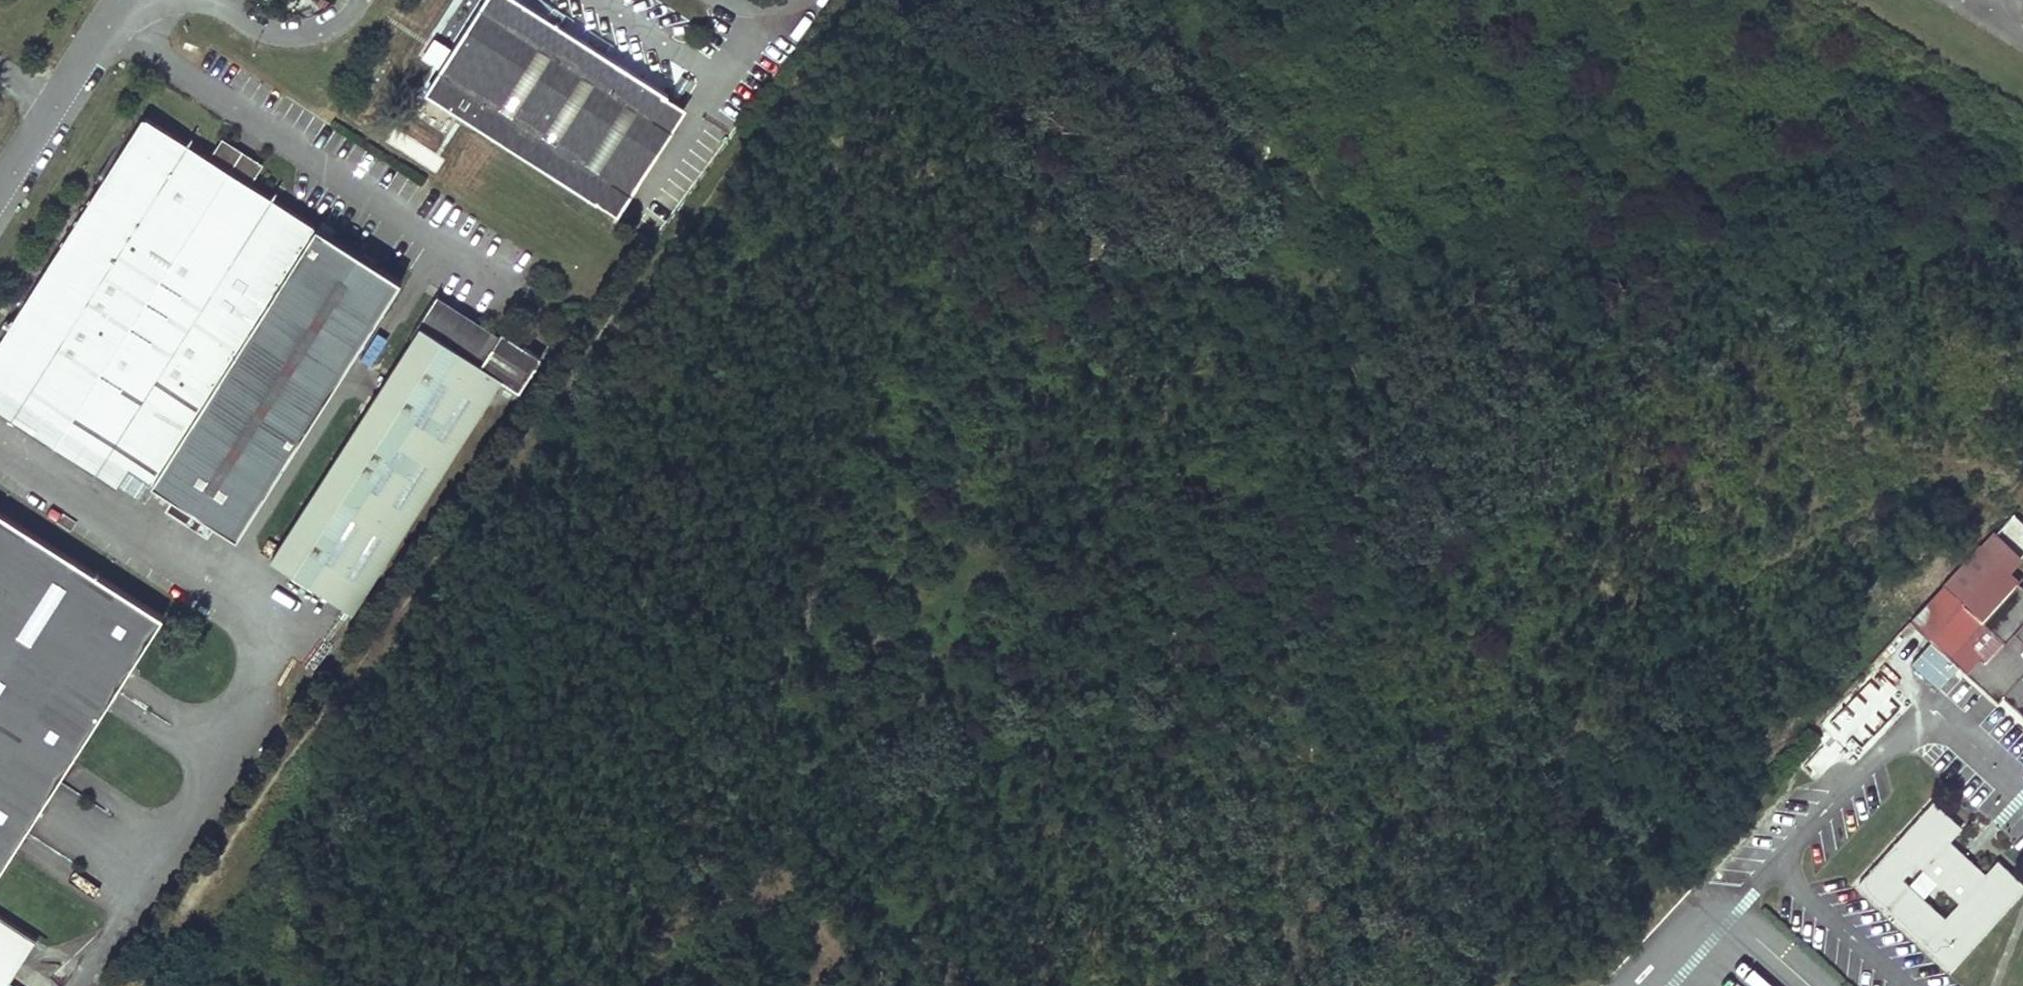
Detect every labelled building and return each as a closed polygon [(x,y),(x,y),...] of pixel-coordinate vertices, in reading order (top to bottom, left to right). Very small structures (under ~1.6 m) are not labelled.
[(599,204),(600,203),(668,96),(520,0),(486,0),(426,93),(599,204)] [(600,203),(618,214),(686,108),(668,96),(600,203)] [(128,467),(173,496),(215,522),(237,536),(400,280),(143,115),(0,339),(0,386),(128,467)] [(413,341),(272,560),(353,612),(502,382),(519,393),(541,358),(523,347),(521,350),(517,347),(520,344),(502,333),(498,337),(434,301),(409,339),(413,341)] [(116,486),(128,467),(0,386),(0,411),(116,486)] [(164,508),(206,535),(215,522),(173,496),(164,508)] [(0,514),(0,867),(160,616),(0,514)] [(1959,600),(2002,641),(1984,661),(1981,658),(1968,672),(1986,689),(1990,684),(2003,696),(2022,714),(2022,586),(1995,561),(1959,600)] [(1990,684),(1986,689),(1998,701),(2003,696),(1990,684)] [(1985,874),(1950,840),(1960,828),(1933,803),(1860,883),(1952,967),(2022,888),(2022,884),(1998,862),(1985,874)] [(35,940),(0,917),(0,985),(6,985),(35,940)]
